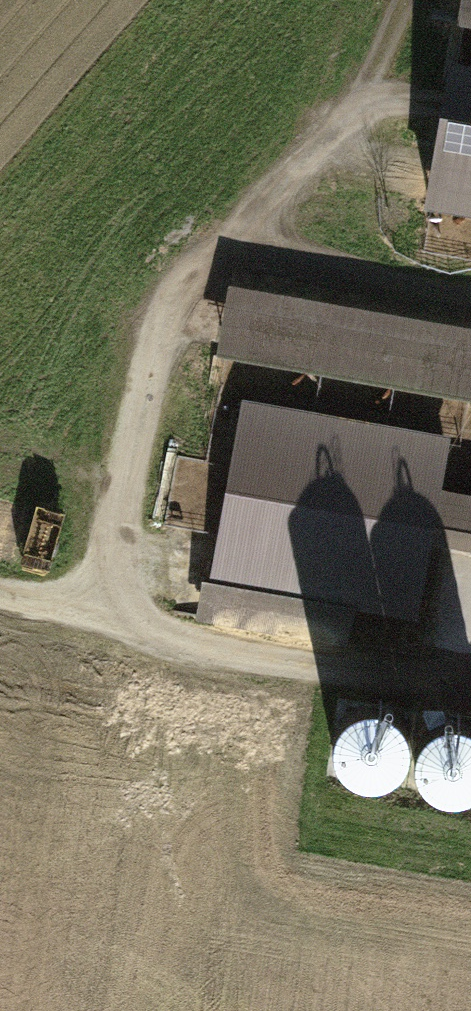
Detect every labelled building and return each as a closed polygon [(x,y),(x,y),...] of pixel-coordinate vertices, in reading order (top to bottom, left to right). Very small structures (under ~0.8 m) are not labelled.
[(463,21),(470,22),(470,0),(466,0),(463,21)] [(455,67),(431,206),(470,213),(470,70),(455,67)] [(238,287),(226,354),(470,397),(470,329),(238,287)] [(444,441),(245,405),(214,575),(217,576),(349,600),(413,611),(427,538),(436,489),(444,441)] [(436,489),(427,538),(470,546),(470,496),(436,489)] [(22,565),(34,508),(0,501),(0,561),(22,565)] [(349,600),(217,576),(209,618),(343,641),(349,600)] [(470,728),(460,720),(448,717),(435,717),(423,722),(413,731),(407,742),(404,754),(406,767),(412,778),(421,787),(432,792),(445,794),(458,791),(469,785),(470,782),(470,728)]
